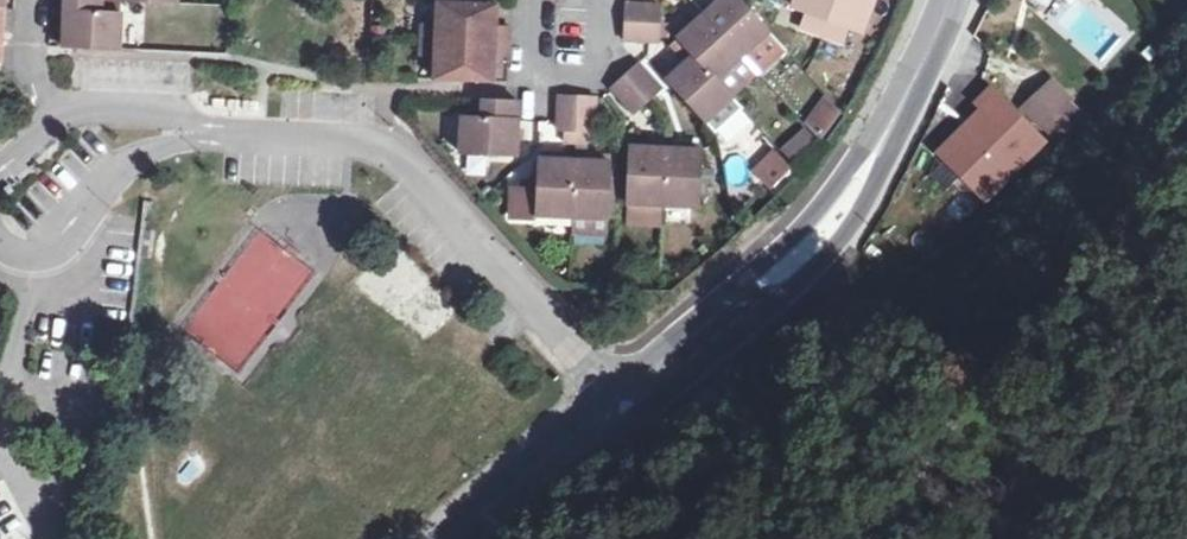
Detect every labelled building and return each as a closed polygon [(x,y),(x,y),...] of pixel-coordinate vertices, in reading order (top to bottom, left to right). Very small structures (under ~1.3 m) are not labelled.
[(66,22),(65,47),(118,50),(119,16),(101,16),(102,0),(68,0),(66,22)] [(705,18),(742,60),(769,36),(736,0),(725,0),(717,7),(705,18)] [(793,8),(806,13),(799,29),(843,45),(849,29),(861,34),(874,0),(796,0),(793,8)] [(483,6),(440,4),(439,19),(424,27),(424,43),(508,47),(508,30),(498,30),(482,30),(483,6)] [(500,9),(483,6),(482,30),(498,30),(500,9)] [(659,9),(626,7),(625,43),(659,44),(659,9)] [(694,29),(680,42),(695,60),(716,84),(742,60),(705,18),(694,29)] [(507,63),(508,47),(424,43),(423,60),(437,68),(437,81),(480,83),(481,61),(497,63),(507,63)] [(716,84),(695,60),(683,71),(669,84),(706,127),(732,102),(716,84)] [(497,83),(497,63),(481,61),(480,83),(497,83)] [(637,67),(610,91),(634,116),(660,93),(637,67)] [(1020,115),(1038,134),(1063,109),(1066,106),(1048,88),(1020,115)] [(821,138),(841,109),(821,95),(801,124),(821,138)] [(595,100),(560,98),(559,134),(593,136),(595,100)] [(1054,156),(999,99),(984,115),(988,122),(964,145),(951,171),(994,214),(1054,156)] [(517,104),(481,102),(481,122),(461,121),(459,158),(516,160),(517,104)] [(1060,156),(1085,131),(1063,109),(1038,134),(1060,156)] [(538,122),(538,139),(558,140),(559,122),(538,122)] [(790,160),(815,137),(804,125),(779,149),(790,160)] [(770,190),(793,169),(773,146),(749,167),(770,190)] [(700,156),(630,153),(627,210),(699,212),(700,156)] [(610,168),(538,164),(537,186),(529,185),(529,188),(521,187),(520,193),(511,193),(510,221),(535,222),(535,220),(607,223),(610,168)] [(241,371),(315,270),(258,228),(184,329),(241,371)] [(426,345),(461,305),(389,245),(355,285),(426,345)] [(0,480),(0,538),(29,538),(32,537),(2,479),(0,480)]
